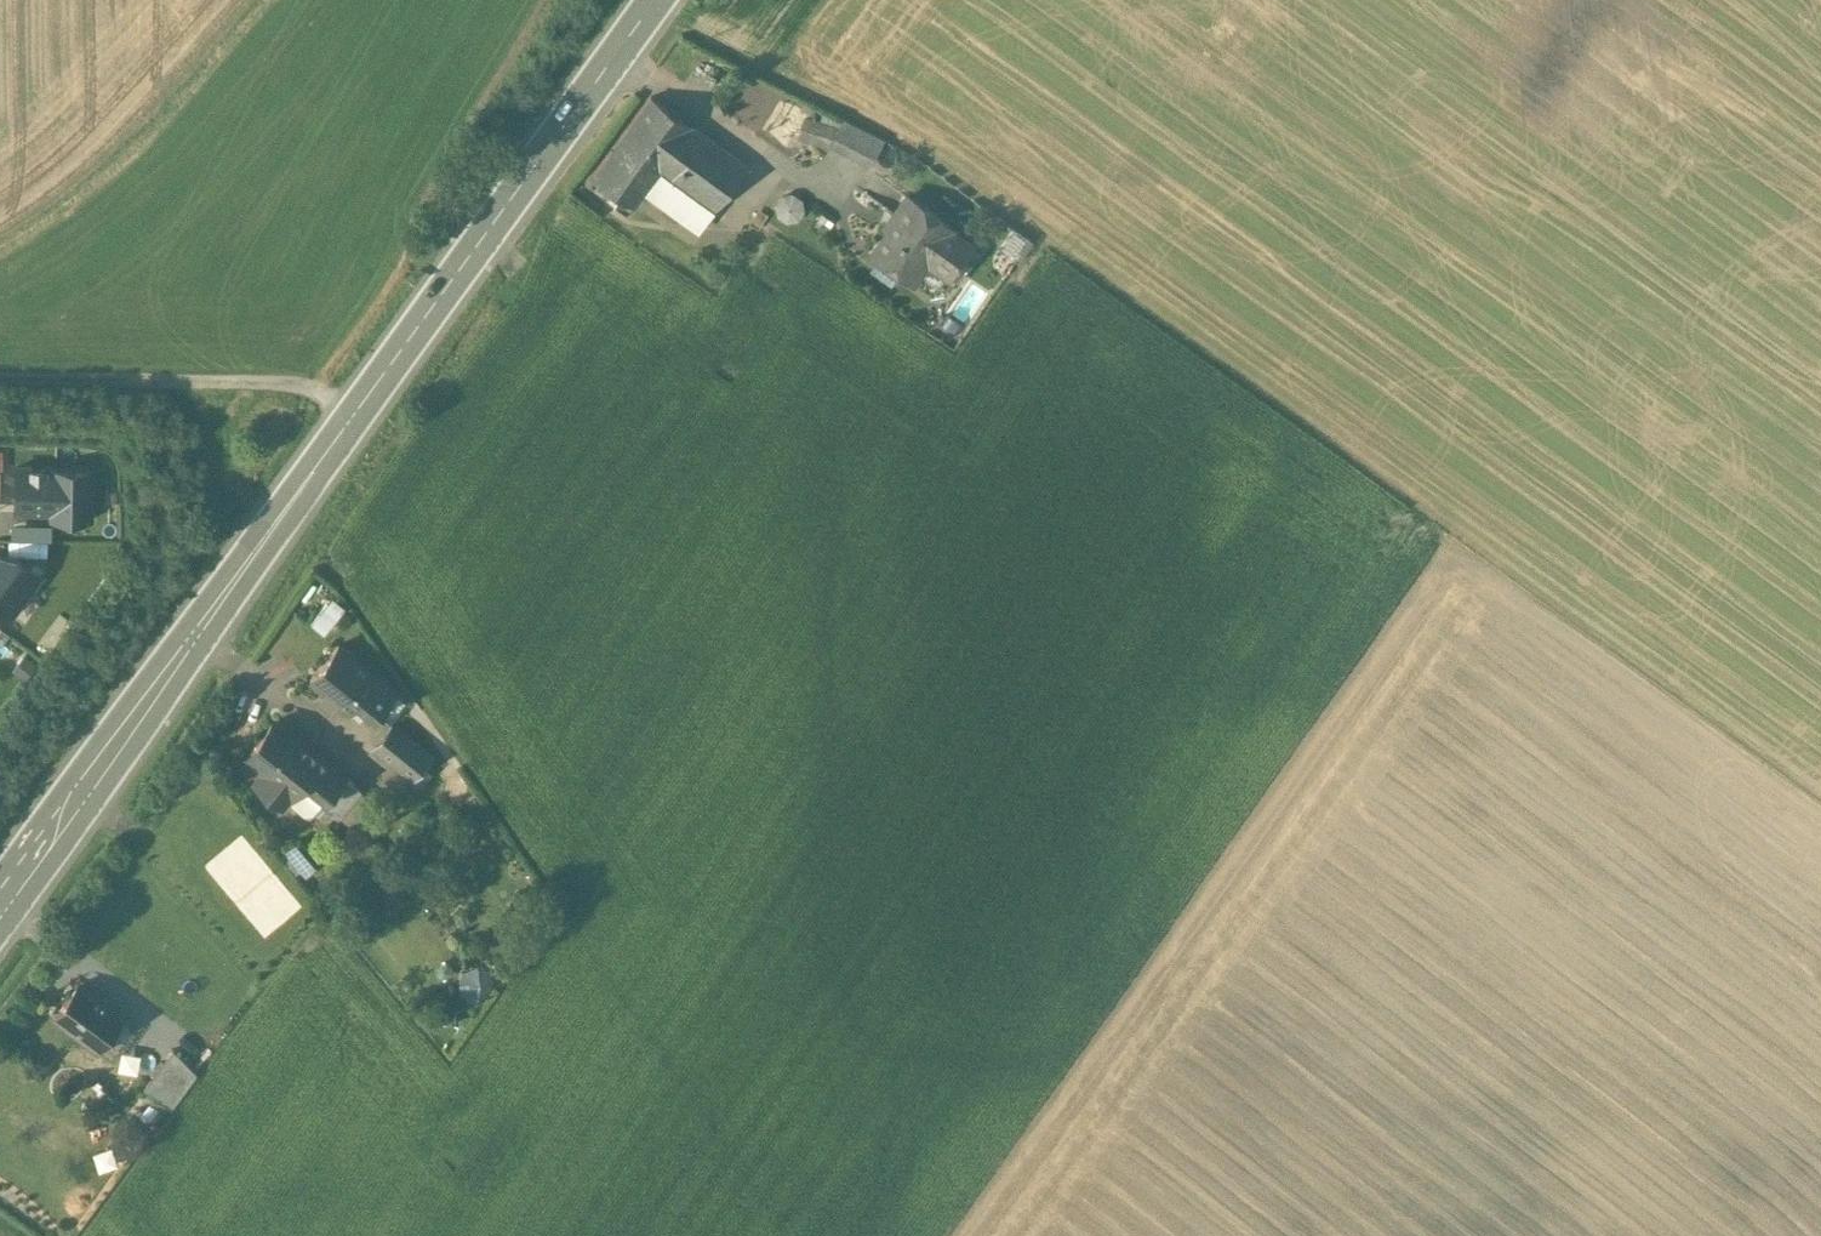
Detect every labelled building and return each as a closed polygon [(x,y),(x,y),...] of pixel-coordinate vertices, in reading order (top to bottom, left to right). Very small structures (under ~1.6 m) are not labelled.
[(692,124),(651,96),(630,125),(629,124),(593,175),(634,203),(660,167),(692,124)] [(879,166),(892,138),(818,102),(805,130),(879,166)] [(773,180),(692,124),(660,167),(673,176),(669,182),(694,200),(698,194),(716,205),(735,179),(760,197),(773,180)] [(798,188),(780,204),(794,221),(813,206),(798,188)] [(952,225),(908,194),(894,214),(898,217),(874,250),(914,279),(933,252),(954,267),(971,244),(950,228),(952,225)] [(91,468),(16,466),(15,510),(52,510),(52,518),(90,519),(91,468)] [(36,539),(37,524),(14,524),(13,538),(36,539)] [(51,524),(37,524),(36,539),(51,539),(51,524)] [(13,620),(44,579),(0,546),(0,610),(13,620)] [(339,593),(321,622),(336,631),(355,602),(339,593)] [(339,643),(310,677),(311,678),(311,677),(350,709),(359,698),(377,675),(339,644),(339,643)] [(396,690),(377,675),(359,698),(377,713),(396,690)] [(319,756),(276,720),(275,719),(245,756),(246,757),(247,756),(264,770),(257,779),(283,801),(298,779),(322,800),(322,799),(342,775),(342,774),(319,756)] [(431,754),(393,724),(375,747),(412,777),(431,754)] [(342,775),(322,799),(338,813),(358,788),(342,774),(342,775)] [(312,861),(296,843),(285,852),(301,870),(312,861)] [(489,1002),(497,974),(476,969),(468,997),(489,1002)] [(123,1015),(80,982),(55,1015),(99,1048),(99,1047),(122,1016),(123,1015)] [(122,1016),(99,1047),(114,1057),(134,1030),(122,1016)] [(197,1072),(173,1048),(144,1087),(171,1107),(197,1072)]
